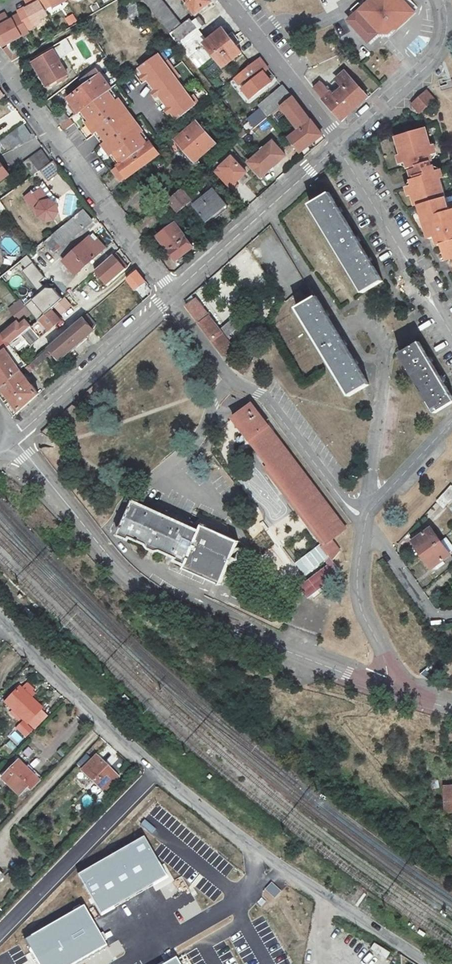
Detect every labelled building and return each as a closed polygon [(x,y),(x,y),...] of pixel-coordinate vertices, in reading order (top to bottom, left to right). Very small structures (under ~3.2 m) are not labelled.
[(38,0),(24,0),(23,1),(27,9),(23,11),(22,9),(17,12),(26,30),(34,26),(32,23),(46,16),(42,8),(38,0)] [(65,0),(38,0),(42,8),(56,1),(58,4),(65,0)] [(170,34),(181,26),(162,0),(144,0),(170,34)] [(195,15),(212,3),(210,0),(184,0),(195,15)] [(347,20),(367,42),(377,32),(387,32),(393,27),(398,28),(403,24),(417,8),(409,0),(368,0),(347,20)] [(17,12),(15,13),(16,16),(10,19),(11,21),(8,22),(4,14),(0,16),(0,32),(5,41),(19,34),(20,36),(27,33),(26,30),(17,12)] [(190,19),(181,26),(170,34),(196,68),(210,57),(201,46),(205,43),(223,67),(242,52),(238,46),(241,43),(233,32),(229,36),(224,29),(208,41),(190,19)] [(12,44),(8,47),(15,59),(23,55),(21,50),(17,53),(12,44)] [(59,46),(33,61),(48,87),(66,77),(60,67),(68,62),(59,46)] [(158,52),(140,66),(179,118),(197,104),(158,52)] [(260,57),(231,79),(234,83),(237,80),(240,84),(246,79),(249,83),(242,89),(250,99),(273,82),(264,71),(268,68),(260,57)] [(322,82),(314,88),(339,117),(344,117),(368,96),(345,70),(336,78),(343,86),(333,95),(322,82)] [(83,86),(94,100),(110,88),(99,74),(83,86)] [(113,85),(110,88),(94,100),(81,111),(120,163),(152,139),(113,85)] [(281,107),(293,98),(284,85),(259,105),(261,107),(248,118),(250,121),(244,126),(245,128),(249,133),(281,107)] [(81,111),(94,100),(83,86),(68,97),(71,102),(53,116),(61,126),(81,111)] [(428,89),(412,104),(421,114),(437,99),(428,89)] [(323,136),(293,98),(281,107),(299,130),(288,139),(300,154),(323,136)] [(23,121),(15,109),(0,120),(0,137),(23,121)] [(200,120),(179,136),(182,140),(179,142),(186,151),(189,149),(194,156),(206,147),(207,149),(216,142),(200,120)] [(23,124),(0,140),(4,144),(9,141),(12,146),(30,134),(23,124)] [(249,133),(245,128),(234,137),(238,142),(249,133)] [(397,137),(405,164),(407,163),(409,169),(414,168),(418,183),(412,185),(418,208),(422,207),(431,237),(441,234),(449,262),(451,261),(451,210),(441,171),(437,172),(435,166),(433,167),(432,162),(434,161),(432,155),(434,154),(427,128),(397,137)] [(152,139),(120,163),(116,167),(125,180),(129,175),(161,151),(152,139)] [(273,140),(249,162),(262,177),(287,156),(273,140)] [(32,176),(41,170),(51,163),(42,151),(23,164),(32,176)] [(249,171),(234,155),(215,172),(233,192),(240,185),(237,182),(249,171)] [(41,170),(48,180),(61,171),(54,161),(51,163),(41,170)] [(8,175),(0,164),(0,181),(8,175)] [(195,204),(187,185),(136,227),(142,234),(174,207),(177,211),(186,204),(189,209),(193,205),(195,204)] [(45,188),(34,196),(33,194),(25,200),(39,218),(47,223),(54,221),(59,214),(56,206),(59,203),(51,197),(45,188)] [(214,189),(195,204),(193,205),(206,221),(214,214),(216,217),(221,213),(218,210),(226,204),(214,189)] [(329,190),(305,204),(357,295),(381,281),(329,190)] [(92,220),(84,210),(44,242),(49,249),(58,241),(61,245),(92,220)] [(194,247),(177,222),(159,234),(175,260),(194,247)] [(105,249),(92,234),(64,262),(77,276),(105,249)] [(106,285),(126,269),(113,255),(94,271),(106,285)] [(28,262),(24,257),(1,276),(5,282),(26,266),(25,264),(28,262)] [(146,283),(136,271),(127,278),(136,290),(146,283)] [(73,290),(58,302),(64,309),(79,297),(73,290)] [(315,293),(291,307),(343,398),(367,384),(315,293)] [(26,312),(16,299),(5,307),(13,320),(26,312)] [(197,301),(188,308),(221,353),(230,346),(225,340),(241,329),(233,318),(218,329),(197,301)] [(33,323),(25,330),(30,336),(48,322),(51,327),(64,317),(54,306),(33,323)] [(0,336),(0,341),(5,348),(13,341),(23,332),(25,330),(33,323),(28,316),(14,327),(13,325),(0,336)] [(82,317),(23,369),(27,374),(49,357),(53,361),(57,357),(59,359),(92,330),(91,328),(95,324),(88,316),(84,319),(82,317)] [(29,339),(23,332),(13,341),(18,348),(29,339)] [(451,403),(451,402),(420,339),(395,352),(428,415),(451,403)] [(5,348),(0,352),(0,387),(1,388),(21,370),(5,348)] [(243,373),(249,366),(236,357),(233,361),(237,364),(235,367),(243,373)] [(38,394),(21,370),(1,388),(17,411),(38,394)] [(251,404),(234,417),(269,463),(264,467),(324,544),(323,545),(333,560),(340,551),(332,539),(346,528),(251,404)] [(451,486),(436,501),(443,508),(451,498),(451,487),(451,486)] [(199,529),(132,501),(117,536),(128,541),(129,539),(147,546),(146,549),(150,550),(154,552),(155,550),(173,558),(173,559),(172,560),(182,564),(180,568),(219,585),(238,540),(201,524),(199,528),(199,529)] [(412,549),(418,557),(438,542),(429,529),(410,542),(413,547),(412,549)] [(449,557),(438,542),(418,557),(424,566),(426,565),(430,570),(449,557)] [(299,586),(307,599),(320,589),(342,573),(333,560),(323,545),(297,563),(308,579),(299,586)] [(32,695),(34,693),(33,692),(36,689),(29,683),(24,688),(33,697),(34,696),(32,695)] [(41,705),(33,697),(24,688),(22,687),(8,701),(15,708),(24,717),(27,720),(41,705)] [(44,708),(41,705),(27,720),(30,723),(31,721),(43,709),(44,708)] [(22,720),(24,717),(15,708),(12,711),(22,720)] [(50,717),(43,709),(31,721),(38,729),(50,717)] [(26,721),(20,727),(28,735),(34,729),(26,721)] [(85,754),(78,761),(85,768),(92,760),(85,754)] [(85,768),(84,768),(106,789),(118,775),(97,755),(92,760),(85,768)] [(36,784),(22,770),(16,764),(0,780),(0,783),(16,798),(23,790),(27,793),(36,784)] [(24,768),(22,770),(36,784),(38,781),(39,780),(25,767),(24,768)] [(439,778),(431,780),(433,787),(440,786),(439,778)] [(444,787),(445,811),(451,810),(451,787),(444,787)] [(160,867),(144,839),(78,877),(95,906),(101,916),(156,884),(166,878),(160,867)] [(28,884),(33,878),(23,869),(18,874),(28,884)] [(24,943),(28,950),(37,963),(79,963),(105,949),(107,948),(104,943),(106,942),(103,935),(100,937),(91,922),(85,911),(84,909),(82,910),(80,907),(73,911),(75,914),(24,943)]
